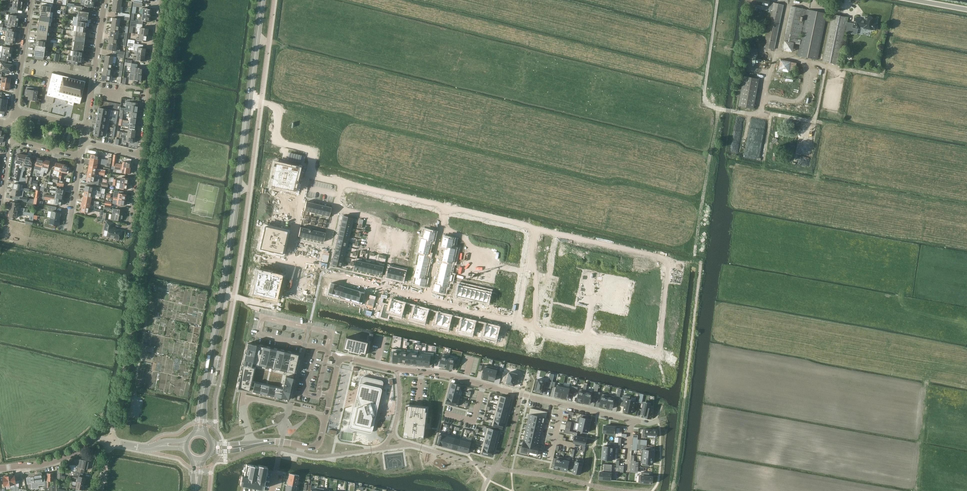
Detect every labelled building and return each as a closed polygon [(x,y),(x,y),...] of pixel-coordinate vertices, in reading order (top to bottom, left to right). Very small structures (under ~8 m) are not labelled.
[(757,4),(768,7),(767,9),(772,10),(764,48),(774,50),(784,5),(773,3),(769,2),(770,0),(758,0),(757,4)] [(41,5),(40,11),(50,12),(51,7),(52,7),(53,4),(45,3),(44,6),(41,5)] [(23,5),(13,4),(12,7),(10,7),(9,12),(16,13),(16,10),(22,11),(23,5)] [(798,56),(817,60),(827,14),(791,7),(784,37),(799,40),(802,27),(804,28),(798,56)] [(845,32),(847,22),(848,18),(832,15),(822,61),(838,65),(845,32)] [(854,24),(847,22),(845,32),(858,35),(859,27),(864,28),(867,29),(868,30),(870,31),(871,30),(872,30),(875,30),(875,29),(876,29),(877,26),(876,25),(876,24),(873,23),(872,22),(873,19),(872,19),(871,18),(869,17),(868,18),(866,17),(865,22),(860,21),(861,20),(855,19),(854,24)] [(7,29),(6,36),(16,38),(17,34),(19,34),(19,33),(14,32),(14,30),(7,29)] [(12,45),(13,43),(17,44),(17,42),(16,42),(16,38),(6,36),(5,41),(0,41),(0,40),(0,44),(12,45)] [(137,51),(137,54),(145,55),(146,49),(138,48),(139,44),(134,44),(128,43),(127,46),(135,47),(135,50),(135,51),(137,51)] [(748,47),(746,55),(757,57),(758,50),(748,47)] [(47,52),(45,52),(35,50),(34,55),(35,56),(35,58),(44,60),(44,57),(47,57),(47,52)] [(82,57),(72,56),(71,64),(76,64),(77,62),(81,62),(82,57)] [(13,67),(12,66),(12,65),(5,64),(6,61),(0,60),(0,66),(0,67),(1,67),(1,71),(11,72),(12,69),(13,67)] [(52,73),(47,96),(68,101),(68,104),(73,105),(74,102),(80,104),(86,81),(52,73)] [(758,79),(743,76),(738,106),(752,109),(758,79)] [(29,95),(29,99),(36,100),(38,91),(34,91),(34,88),(26,87),(25,95),(29,95)] [(124,108),(124,110),(138,113),(138,110),(139,110),(140,107),(139,107),(139,106),(137,106),(137,103),(130,102),(129,105),(126,105),(126,108),(124,108)] [(99,107),(98,115),(110,117),(111,110),(99,107)] [(121,110),(120,110),(119,116),(123,117),(124,114),(128,114),(127,117),(130,118),(137,119),(137,118),(138,118),(139,115),(138,115),(138,113),(124,110),(121,110)] [(98,115),(97,122),(109,124),(110,117),(98,115)] [(565,116),(563,121),(572,124),(574,118),(565,116)] [(97,122),(95,128),(108,131),(109,124),(97,122)] [(129,127),(128,130),(135,131),(136,130),(137,130),(137,127),(136,127),(136,125),(119,122),(118,125),(123,126),(129,127)] [(108,131),(95,128),(94,136),(103,137),(103,136),(107,137),(108,131)] [(135,136),(117,134),(117,137),(121,138),(121,137),(127,138),(126,142),(134,143),(134,142),(135,142),(135,140),(134,139),(135,136)] [(558,137),(557,142),(566,145),(568,139),(558,137)] [(22,170),(22,169),(25,155),(19,153),(19,154),(17,154),(14,163),(20,165),(19,169),(22,170)] [(634,153),(632,160),(644,162),(645,155),(634,153)] [(25,155),(22,169),(25,170),(25,167),(30,168),(33,158),(31,158),(31,157),(25,155)] [(90,160),(107,163),(111,164),(112,158),(108,158),(108,160),(98,158),(99,156),(91,155),(90,160)] [(565,155),(563,161),(573,164),(574,158),(565,155)] [(37,175),(39,176),(44,160),(37,158),(34,170),(38,170),(37,175)] [(44,160),(39,176),(42,176),(44,170),(48,171),(50,161),(44,160)] [(671,162),(670,169),(681,170),(682,163),(671,162)] [(60,171),(62,164),(56,163),(53,172),(57,173),(56,177),(54,176),(53,181),(57,183),(58,178),(58,177),(59,174),(60,171)] [(270,186),(293,191),(298,168),(276,163),(270,186)] [(62,172),(66,173),(68,173),(70,167),(68,167),(68,166),(62,164),(60,171),(59,174),(58,177),(58,178),(61,178),(62,172)] [(89,165),(88,170),(105,173),(105,170),(97,169),(97,166),(89,165)] [(130,168),(112,166),(111,169),(122,170),(121,173),(129,174),(129,173),(131,173),(131,170),(130,170),(130,168)] [(19,169),(16,169),(13,180),(19,181),(22,170),(19,169)] [(99,178),(95,177),(87,175),(87,177),(86,177),(86,180),(86,181),(88,181),(88,184),(98,185),(99,178)] [(627,175),(625,182),(636,185),(638,178),(627,175)] [(559,177),(557,182),(566,185),(568,179),(559,177)] [(13,183),(12,189),(23,191),(29,192),(29,190),(30,189),(20,188),(21,184),(13,183)] [(667,188),(666,195),(677,197),(678,190),(667,188)] [(114,191),(113,198),(126,200),(126,195),(119,193),(119,192),(114,191)] [(558,194),(555,203),(561,204),(563,195),(558,194)] [(348,201),(347,207),(350,208),(351,205),(357,207),(360,196),(357,195),(356,196),(353,195),(352,201),(348,201)] [(360,196),(357,207),(363,208),(363,210),(366,211),(368,205),(364,204),(366,198),(362,197),(363,196),(360,196)] [(55,199),(44,197),(44,199),(51,200),(50,203),(62,205),(63,204),(63,202),(63,201),(63,200),(55,199)] [(372,206),(370,212),(374,213),(374,211),(380,212),(383,202),(376,200),(375,207),(372,206)] [(579,200),(576,209),(582,210),(584,201),(579,200)] [(11,202),(10,209),(24,211),(25,208),(18,207),(19,203),(11,202)] [(383,202),(380,212),(387,213),(386,216),(390,217),(391,210),(388,210),(389,203),(383,202)] [(395,211),(393,218),(397,218),(398,216),(404,217),(406,207),(400,205),(398,212),(395,211)] [(52,211),(50,218),(59,219),(61,213),(56,212),(56,207),(50,206),(49,211),(52,211)] [(406,207),(404,217),(410,219),(410,221),(413,222),(414,216),(411,215),(413,208),(406,207)] [(24,212),(24,211),(10,209),(9,217),(17,218),(17,214),(24,215),(24,212)] [(419,214),(417,220),(424,222),(424,218),(436,221),(437,214),(437,213),(433,212),(433,213),(426,211),(425,215),(419,214)] [(33,221),(34,213),(30,213),(30,215),(29,220),(26,219),(25,223),(32,225),(33,221)] [(450,218),(449,223),(450,223),(449,224),(460,227),(460,230),(464,231),(465,224),(461,224),(462,220),(451,217),(451,218),(450,218)] [(59,219),(50,218),(50,221),(48,221),(47,224),(45,223),(44,227),(53,229),(53,225),(55,225),(58,226),(59,219)] [(121,231),(112,229),(113,223),(106,222),(104,230),(103,236),(107,236),(116,238),(116,239),(120,240),(120,238),(119,237),(121,231)] [(466,228),(465,234),(469,235),(469,232),(475,234),(478,223),(471,222),(470,228),(466,228)] [(478,223),(475,234),(482,235),(481,238),(485,238),(486,232),(483,231),(484,225),(478,223)] [(287,231),(265,226),(259,249),(282,254),(287,231)] [(490,233),(488,239),(492,240),(492,238),(499,240),(502,229),(495,227),(493,234),(490,233)] [(559,242),(558,247),(567,249),(569,244),(564,243),(564,242),(561,241),(561,242),(559,242)] [(420,252),(419,258),(429,261),(431,254),(429,254),(419,252),(420,252)] [(507,262),(506,265),(512,266),(513,263),(518,264),(519,259),(509,257),(508,262),(507,262)] [(419,258),(418,264),(428,267),(429,261),(419,258)] [(443,260),(442,266),(452,268),(454,262),(443,260)] [(648,269),(647,273),(653,273),(654,270),(661,271),(662,264),(659,264),(659,263),(654,262),(654,263),(651,263),(650,269),(648,269)] [(418,264),(416,271),(426,273),(428,267),(418,264)] [(442,266),(441,272),(451,275),(452,268),(442,266)] [(505,269),(505,273),(507,273),(506,279),(515,281),(516,275),(510,274),(511,271),(508,270),(505,269)] [(555,269),(553,274),(559,275),(569,277),(563,276),(564,271),(555,269)] [(280,276),(257,270),(252,293),(275,299),(280,276)] [(416,271),(415,277),(425,279),(426,273),(416,271)] [(441,272),(439,278),(449,281),(451,275),(441,272)] [(415,277),(417,277),(415,283),(425,286),(427,279),(425,279),(415,277)] [(647,277),(646,281),(649,281),(648,288),(652,288),(659,289),(660,283),(653,282),(653,278),(649,278),(647,277)] [(438,284),(438,285),(448,287),(449,281),(439,278),(438,284)] [(334,294),(336,284),(331,283),(329,289),(326,288),(324,294),(328,295),(328,293),(334,294)] [(337,284),(336,284),(334,294),(339,295),(342,286),(341,286),(337,285),(337,284)] [(436,284),(434,290),(445,293),(446,287),(448,287),(438,285),(438,284),(436,284)] [(342,286),(339,295),(340,296),(346,297),(348,288),(343,286),(342,286)] [(352,299),(354,290),(353,289),(348,288),(346,297),(351,299),(352,299)] [(357,301),(360,291),(355,290),(354,290),(352,299),(357,300),(357,301)] [(360,291),(357,301),(363,302),(362,304),(365,305),(367,300),(364,299),(365,293),(360,291)] [(645,292),(645,296),(647,296),(646,303),(658,304),(659,297),(651,296),(651,293),(645,292)] [(385,304),(381,317),(387,318),(388,313),(394,315),(395,313),(398,302),(392,300),(390,306),(385,304)] [(398,302),(395,313),(401,314),(400,317),(404,317),(405,311),(402,310),(404,303),(398,302)] [(410,313),(408,319),(412,320),(412,317),(418,319),(421,308),(415,306),(413,314),(410,313)] [(421,308),(418,319),(424,321),(424,323),(427,324),(429,318),(425,317),(427,310),(421,308)] [(433,320),(432,326),(435,327),(436,324),(442,326),(445,315),(438,313),(437,320),(433,320)] [(445,315),(442,326),(448,327),(447,329),(451,330),(452,324),(449,323),(451,316),(445,315)] [(457,325),(456,331),(459,332),(460,330),(466,331),(468,320),(462,319),(461,326),(457,325)] [(468,320),(466,331),(472,333),(471,335),(475,336),(476,330),(473,329),(475,322),(468,320)] [(481,331),(480,337),(483,338),(484,336),(490,337),(492,326),(486,324),(485,332),(481,331)] [(492,326),(490,337),(496,338),(495,341),(499,341),(500,335),(497,334),(498,327),(492,326)] [(505,333),(504,339),(515,342),(515,339),(522,341),(523,334),(512,332),(511,334),(505,333)] [(346,337),(343,350),(344,348),(347,349),(347,351),(350,352),(350,350),(354,351),(353,352),(354,352),(356,340),(346,337)] [(356,340),(354,352),(354,351),(358,352),(357,353),(360,354),(361,352),(364,353),(364,355),(367,342),(356,340)] [(552,341),(550,350),(555,351),(556,352),(558,342),(557,342),(552,341)] [(248,343),(237,388),(288,399),(298,355),(248,343)] [(569,345),(567,354),(568,354),(574,356),(576,346),(570,345),(569,345)] [(574,356),(579,357),(578,359),(582,360),(583,354),(580,354),(581,347),(576,346),(574,356)] [(392,348),(391,355),(394,355),(394,357),(393,361),(399,362),(400,349),(392,348)] [(601,356),(600,363),(604,364),(604,361),(610,363),(613,352),(607,350),(605,357),(601,356)] [(425,352),(424,365),(430,366),(430,359),(433,360),(434,353),(425,352)] [(613,352),(610,363),(616,364),(616,366),(620,367),(621,361),(617,360),(619,353),(613,352)] [(443,354),(440,366),(446,368),(449,358),(449,356),(443,354)] [(621,361),(620,367),(623,368),(624,366),(630,367),(633,356),(627,355),(625,362),(621,361)] [(633,356),(630,367),(636,369),(636,371),(639,372),(641,366),(637,365),(639,358),(633,356)] [(449,358),(446,368),(452,369),(455,360),(449,358)] [(485,365),(482,377),(488,379),(492,367),(485,365)] [(492,367),(488,379),(495,380),(498,368),(492,367)] [(509,371),(506,384),(514,386),(518,373),(509,371)] [(350,425),(350,426),(351,427),(352,427),(369,431),(370,431),(371,431),(372,430),(375,416),(372,408),(377,406),(383,383),(383,382),(382,382),(382,381),(381,381),(363,377),(363,376),(362,377),(361,377),(361,378),(357,396),(359,403),(355,404),(350,425)] [(538,379),(535,391),(543,393),(544,387),(551,388),(552,382),(538,379)] [(453,383),(451,388),(462,391),(464,386),(453,383)] [(563,386),(561,397),(567,399),(570,388),(569,387),(570,384),(564,383),(563,386)] [(557,385),(555,396),(561,397),(563,386),(557,385)] [(580,389),(577,401),(583,402),(586,390),(580,389)] [(586,390),(583,402),(590,404),(593,391),(586,390)] [(602,394),(600,406),(606,407),(609,395),(602,394)] [(500,395),(498,401),(509,404),(511,398),(500,395)] [(609,395),(606,407),(612,409),(615,396),(609,395)] [(623,395),(621,406),(624,406),(623,411),(633,413),(636,401),(629,399),(630,397),(623,395)] [(449,398),(447,403),(458,406),(460,401),(449,398)] [(498,401),(499,408),(510,411),(509,404),(498,401)] [(643,403),(641,414),(644,415),(644,417),(651,418),(653,409),(650,409),(651,405),(643,403)] [(405,426),(404,435),(409,435),(408,436),(414,437),(414,438),(414,437),(420,438),(420,437),(425,437),(426,429),(427,429),(425,428),(425,423),(426,423),(427,418),(428,418),(427,417),(428,411),(427,411),(427,407),(421,406),(421,405),(421,406),(415,406),(416,405),(415,405),(415,406),(409,405),(408,409),(407,409),(406,415),(405,415),(406,415),(406,421),(407,421),(406,426),(404,426),(405,426)] [(530,408),(529,414),(530,415),(538,416),(545,418),(546,418),(548,412),(530,408)] [(582,414),(579,423),(589,426),(591,419),(587,418),(588,416),(582,414)] [(493,420),(492,425),(503,428),(504,423),(493,420)] [(579,423),(578,430),(588,432),(589,426),(579,423)] [(604,426),(604,433),(616,434),(616,433),(620,434),(620,428),(617,427),(604,426)] [(487,428),(486,433),(497,436),(498,431),(487,428)] [(643,429),(643,436),(656,437),(657,430),(643,429)] [(570,431),(569,434),(574,435),(574,436),(573,442),(585,445),(587,438),(577,436),(577,433),(570,431)] [(440,432),(437,444),(442,445),(445,434),(440,432)] [(445,434),(442,445),(447,447),(450,435),(445,434)] [(450,435),(447,447),(452,448),(456,436),(450,435)] [(456,436),(452,448),(458,449),(461,438),(456,436)] [(461,438),(458,449),(463,451),(466,439),(461,438)] [(466,439),(463,451),(468,452),(471,441),(466,439)] [(603,446),(603,452),(615,454),(616,447),(613,447),(614,444),(608,443),(607,446),(603,446)] [(642,450),(641,456),(654,457),(654,450),(650,450),(651,447),(647,447),(644,447),(644,450),(642,449),(642,450)] [(482,448),(481,453),(492,456),(493,451),(482,448)] [(554,458),(552,464),(555,464),(554,468),(561,470),(564,457),(557,456),(557,458),(554,458)] [(641,456),(641,462),(643,463),(643,466),(649,466),(649,463),(653,463),(654,457),(641,456)] [(564,457),(561,470),(567,471),(568,467),(571,468),(572,462),(569,461),(570,459),(564,457)] [(572,462),(571,468),(574,469),(573,472),(580,474),(583,461),(576,459),(576,461),(573,461),(572,461),(572,462)] [(83,460),(80,460),(78,472),(84,473),(84,469),(87,470),(89,461),(83,460)] [(246,464),(244,476),(242,475),(240,484),(251,487),(251,486),(253,487),(254,487),(263,489),(265,480),(265,478),(267,467),(258,465),(258,466),(246,464)] [(600,472),(600,479),(613,480),(614,473),(612,473),(612,465),(605,464),(604,472),(600,472)] [(639,475),(639,483),(652,484),(653,477),(649,476),(649,473),(642,472),(642,476),(639,475)] [(34,476),(30,477),(32,489),(38,488),(37,482),(45,481),(45,474),(42,475),(41,473),(37,474),(37,475),(34,475),(34,476)] [(45,487),(50,487),(50,481),(53,481),(53,473),(47,473),(47,481),(45,481),(45,485),(45,487)] [(10,486),(14,485),(15,486),(16,486),(16,490),(19,490),(19,487),(19,480),(19,482),(16,483),(14,475),(13,475),(13,474),(8,475),(10,486)] [(77,479),(76,482),(84,484),(86,478),(74,475),(73,478),(77,479)]
